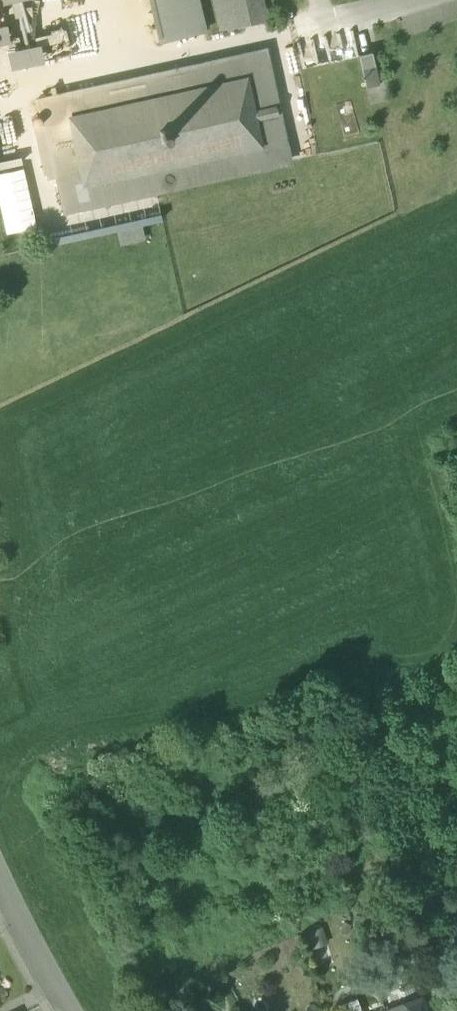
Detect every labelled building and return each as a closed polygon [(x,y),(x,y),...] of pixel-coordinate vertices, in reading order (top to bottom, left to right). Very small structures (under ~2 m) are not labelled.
[(163,42),(204,32),(196,0),(152,0),(163,42)] [(222,30),(266,20),(262,0),(216,0),(222,30)] [(41,44),(6,51),(10,68),(45,61),(41,44)] [(89,117),(98,112),(215,87),(224,86),(234,88),(243,93),(267,47),(37,98),(83,123),(89,117)] [(293,164),(267,47),(243,93),(250,101),(253,108),(254,119),(253,128),(249,137),(293,164)] [(360,55),(367,88),(379,85),(372,53),(360,55)] [(92,172),(105,177),(115,176),(232,150),(243,145),(249,137),(253,128),(254,119),(253,108),(250,101),(243,93),(234,88),(224,86),(215,87),(98,112),(89,117),(83,123),(78,132),(76,141),(77,151),(81,161),(87,168),(92,172)] [(64,215),(92,172),(87,168),(81,161),(77,151),(76,141),(78,132),(83,123),(37,98),(64,215)] [(47,175),(48,180),(59,178),(47,124),(35,127),(46,175),(47,175)] [(64,215),(293,164),(249,137),(243,145),(232,150),(115,176),(105,177),(92,172),(64,215)] [(23,164),(21,157),(0,162),(0,169),(23,164)] [(0,174),(0,207),(6,235),(38,228),(24,168),(0,174)] [(164,221),(160,199),(66,217),(70,239),(164,221)] [(306,932),(312,948),(329,942),(323,927),(306,932)] [(385,1010),(427,1010),(422,997),(385,1010)] [(341,1010),(362,1010),(357,999),(339,1006),(341,1010)]
